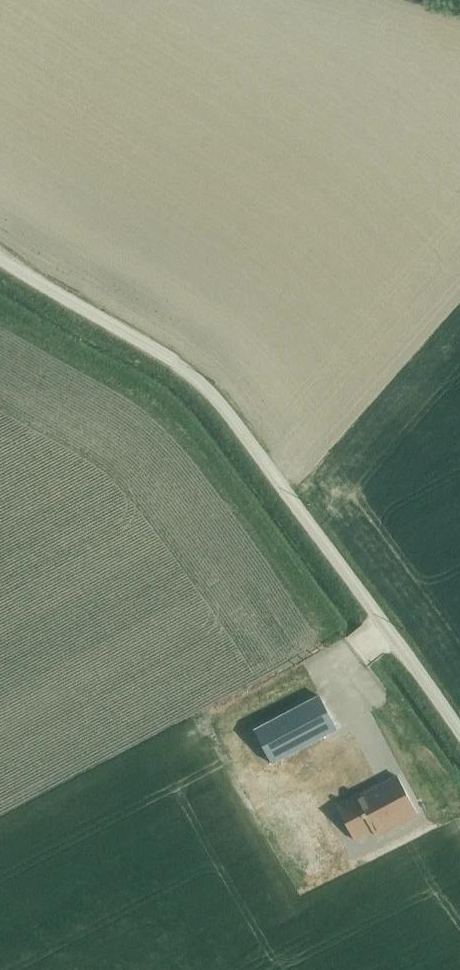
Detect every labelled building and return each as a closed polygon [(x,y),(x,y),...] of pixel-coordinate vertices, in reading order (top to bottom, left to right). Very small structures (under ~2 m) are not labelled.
[(384,742),(345,688),(311,712),(350,766),(384,742)] [(444,752),(427,728),(384,760),(399,780),(369,801),(384,821),(438,782),(426,765),(444,752)] [(315,790),(300,758),(266,775),(281,806),(315,790)]
